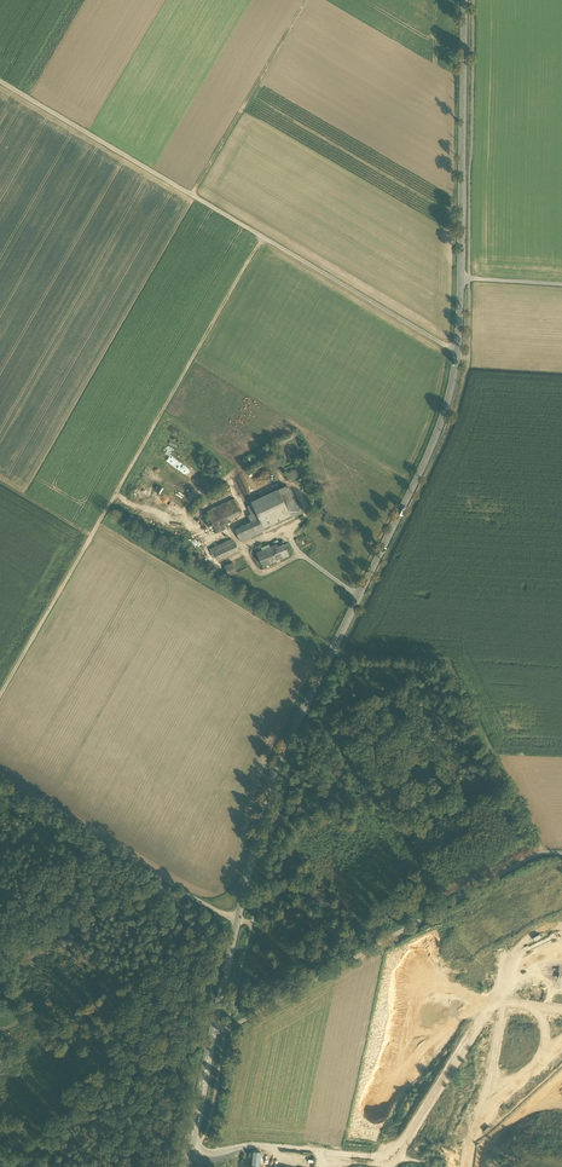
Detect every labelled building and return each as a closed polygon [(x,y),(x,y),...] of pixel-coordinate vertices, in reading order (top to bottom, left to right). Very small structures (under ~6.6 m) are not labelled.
[(267,461),(271,470),(283,464),(279,456),(267,461)] [(285,474),(288,481),(308,471),(305,465),(285,474)] [(285,487),(279,490),(292,518),(302,513),(291,489),(290,489),(285,487)] [(265,531),(292,518),(279,490),(251,503),(252,505),(259,519),(264,530),(265,531)] [(207,512),(217,533),(227,529),(225,524),(228,523),(227,520),(241,513),(234,499),(207,512)] [(249,516),(252,522),(259,519),(252,505),(248,507),(251,514),(249,516)] [(241,542),(246,539),(243,533),(253,528),(255,534),(264,530),(259,519),(252,522),(235,530),(241,542)] [(255,535),(255,534),(253,528),(243,533),(246,539),(255,535)] [(212,548),(218,560),(239,550),(236,543),(234,544),(232,539),(212,548)] [(270,548),(264,550),(270,563),(289,555),(285,544),(278,547),(272,550),(271,547),(270,548)] [(270,564),(270,563),(264,550),(263,551),(257,553),(263,567),(270,564)] [(235,568),(227,571),(229,576),(237,573),(235,568)] [(261,1152),(254,1152),(252,1166),(244,1166),(260,1166),(261,1152)]
